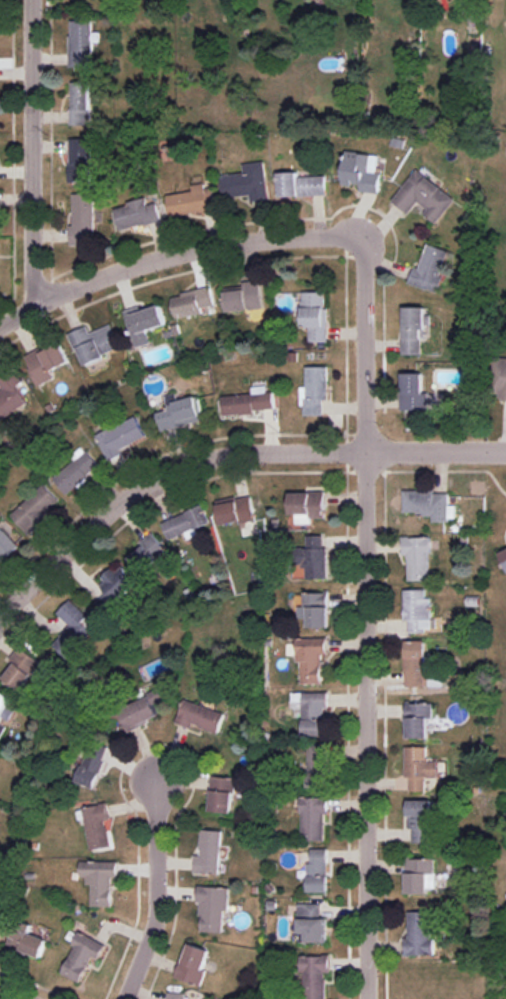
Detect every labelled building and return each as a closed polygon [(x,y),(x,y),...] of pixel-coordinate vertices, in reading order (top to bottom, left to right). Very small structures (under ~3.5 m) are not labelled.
[(70,67),(92,67),(91,42),(99,42),(99,33),(92,33),(92,21),(69,21),(70,67)] [(71,125),(92,124),(91,82),(70,82),(71,125)] [(70,138),(71,183),(91,182),(90,138),(70,138)] [(378,155),(345,152),(342,184),(361,186),(360,191),(379,193),(381,173),(376,172),(378,155)] [(221,175),(223,197),(250,194),(251,202),(269,200),(264,162),(242,164),(243,173),(221,175)] [(392,200),(408,214),(417,202),(427,209),(423,214),(436,224),(455,199),(417,169),(392,200)] [(325,176),(298,177),(298,172),(279,173),(279,197),(326,196),(325,176)] [(167,195),(170,217),(216,210),(212,184),(192,186),(193,191),(167,195)] [(70,245),(95,245),(94,194),(73,194),(73,226),(69,226),(70,245)] [(114,207),(120,231),(160,220),(156,203),(147,205),(146,199),(114,207)] [(419,268),(414,266),(408,283),(438,293),(443,277),(440,276),(449,251),(427,244),(419,268)] [(244,289),(225,292),(227,312),(264,308),(261,280),(243,282),(244,289)] [(203,313),(203,308),(215,306),(212,288),(171,295),(175,318),(203,313)] [(327,342),(327,292),(302,292),(302,328),(309,328),(309,342),(327,342)] [(166,325),(159,302),(125,312),(135,348),(150,343),(146,331),(166,325)] [(425,307),(402,307),(403,355),(421,354),(421,337),(425,337),(425,325),(431,325),(430,314),(425,314),(425,307)] [(81,365),(120,351),(111,325),(89,333),(87,326),(69,332),(81,365)] [(23,356),(39,386),(54,378),(50,372),(70,362),(60,343),(40,353),(38,348),(23,356)] [(497,358),(496,401),(505,401),(505,358),(497,358)] [(328,366),(305,367),(306,387),(301,387),(302,416),(324,416),(324,401),(328,401),(328,366)] [(17,385),(22,382),(13,367),(0,375),(0,385),(3,390),(0,392),(0,420),(28,403),(17,385)] [(401,410),(428,410),(428,392),(423,392),(423,373),(401,373),(401,410)] [(223,414),(274,412),(273,392),(266,392),(266,386),(252,387),(252,394),(222,396),(223,414)] [(157,413),(162,431),(203,420),(198,396),(167,404),(168,410),(157,413)] [(147,438),(135,416),(96,436),(107,458),(147,438)] [(68,495),(100,466),(84,449),(52,478),(68,495)] [(30,535),(52,514),(48,511),(59,500),(44,483),(10,515),(30,535)] [(408,491),(407,514),(433,515),(433,520),(455,521),(456,506),(448,506),(449,492),(408,491)] [(290,515),(296,515),(296,524),(311,524),(311,519),(325,518),(324,492),(290,492),(290,515)] [(217,504),(221,526),(256,519),(252,497),(217,504)] [(188,539),(198,535),(196,529),(211,523),(203,505),(162,522),(169,540),(186,533),(188,539)] [(0,526),(0,552),(5,558),(18,546),(0,526)] [(139,542),(143,548),(129,558),(140,574),(169,554),(153,532),(139,542)] [(322,535),(306,536),(306,547),(298,548),(298,566),(306,566),(306,579),(328,578),(327,547),(323,547),(322,535)] [(431,580),(430,537),(402,537),(403,555),(408,555),(408,581),(431,580)] [(106,593),(95,603),(103,613),(138,584),(121,564),(98,583),(106,593)] [(404,590),(404,621),(409,621),(409,633),(426,633),(426,629),(436,629),(436,618),(431,618),(431,598),(425,598),(425,589),(404,590)] [(307,628),(329,627),(329,592),(303,593),(303,606),(298,607),(298,618),(307,618),(307,628)] [(67,659),(97,626),(69,600),(57,613),(70,626),(52,645),(67,659)] [(296,638),(296,662),(301,662),(301,684),(322,684),(323,654),(327,654),(327,639),(296,638)] [(426,687),(425,641),(405,641),(406,687),(426,687)] [(10,659),(16,664),(4,678),(19,690),(30,677),(39,684),(50,670),(20,646),(10,659)] [(159,717),(154,705),(166,699),(162,690),(118,710),(127,731),(159,717)] [(7,724),(8,724),(16,709),(8,705),(12,697),(0,691),(0,737),(7,724)] [(326,736),(326,693),(303,692),(302,736),(326,736)] [(219,734),(225,714),(184,699),(176,723),(192,728),(193,725),(219,734)] [(407,738),(428,738),(429,717),(433,717),(433,704),(407,703),(407,738)] [(109,747),(91,740),(76,782),(94,788),(109,747)] [(326,788),(327,744),(308,743),(307,788),(326,788)] [(438,778),(439,761),(427,760),(427,747),(405,747),(405,778),(409,778),(409,791),(426,791),(426,778),(438,778)] [(231,814),(236,779),(214,776),(208,810),(231,814)] [(328,798),(302,797),(301,840),(324,841),(325,814),(328,814),(328,798)] [(432,800),(408,800),(409,829),(412,829),(412,842),(432,842),(432,800)] [(110,847),(106,820),(109,819),(107,803),(82,808),(90,850),(110,847)] [(221,830),(201,830),(200,855),(196,855),(195,873),(220,874),(221,830)] [(328,849),(311,849),(311,863),(307,863),(307,892),(327,892),(328,849)] [(407,894),(428,894),(428,888),(435,888),(435,859),(406,859),(407,894)] [(118,877),(118,862),(80,861),(80,877),(90,877),(89,906),(111,907),(112,877),(118,877)] [(223,933),(224,910),(229,910),(230,888),(200,886),(198,932),(223,933)] [(326,942),(326,918),(321,918),(321,904),(298,904),(299,934),(305,934),(305,942),(326,942)] [(409,912),(408,938),(405,937),(405,955),(431,956),(432,912),(409,912)] [(48,939),(30,933),(33,925),(18,920),(8,946),(41,958),(48,939)] [(80,983),(93,956),(99,959),(105,944),(80,932),(61,973),(80,983)] [(210,950),(187,944),(178,979),(201,985),(210,950)] [(303,998),(326,998),(326,972),(329,972),(329,955),(302,956),(303,998)]
